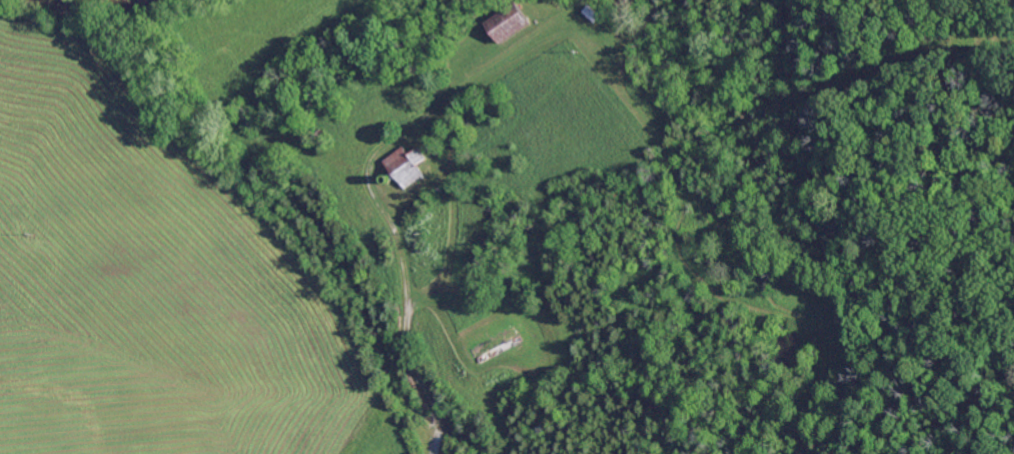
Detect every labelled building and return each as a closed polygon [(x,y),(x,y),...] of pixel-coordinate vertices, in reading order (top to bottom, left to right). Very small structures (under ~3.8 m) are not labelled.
[(501,45),(486,23),(517,2),(532,24),(517,34),(501,45)] [(595,23),(583,12),(590,6),(601,17),(595,23)] [(536,26),(529,16),(533,13),(536,18),(540,24),(539,24),(536,26)] [(590,32),(579,18),(581,16),(583,14),(595,28),(590,32)] [(320,146),(313,136),(323,129),(330,139),(320,146)] [(409,154),(418,147),(428,159),(420,166),(426,173),(406,188),(385,161),(403,147),(409,154)] [(436,198),(431,192),(439,185),(444,191),(441,194),(436,198)] [(529,295),(521,287),(520,286),(517,283),(520,281),(521,280),(522,278),(534,289),(529,295)] [(481,363),(478,357),(477,358),(471,346),(513,324),(521,339),(522,341),(521,342),(481,363)]
